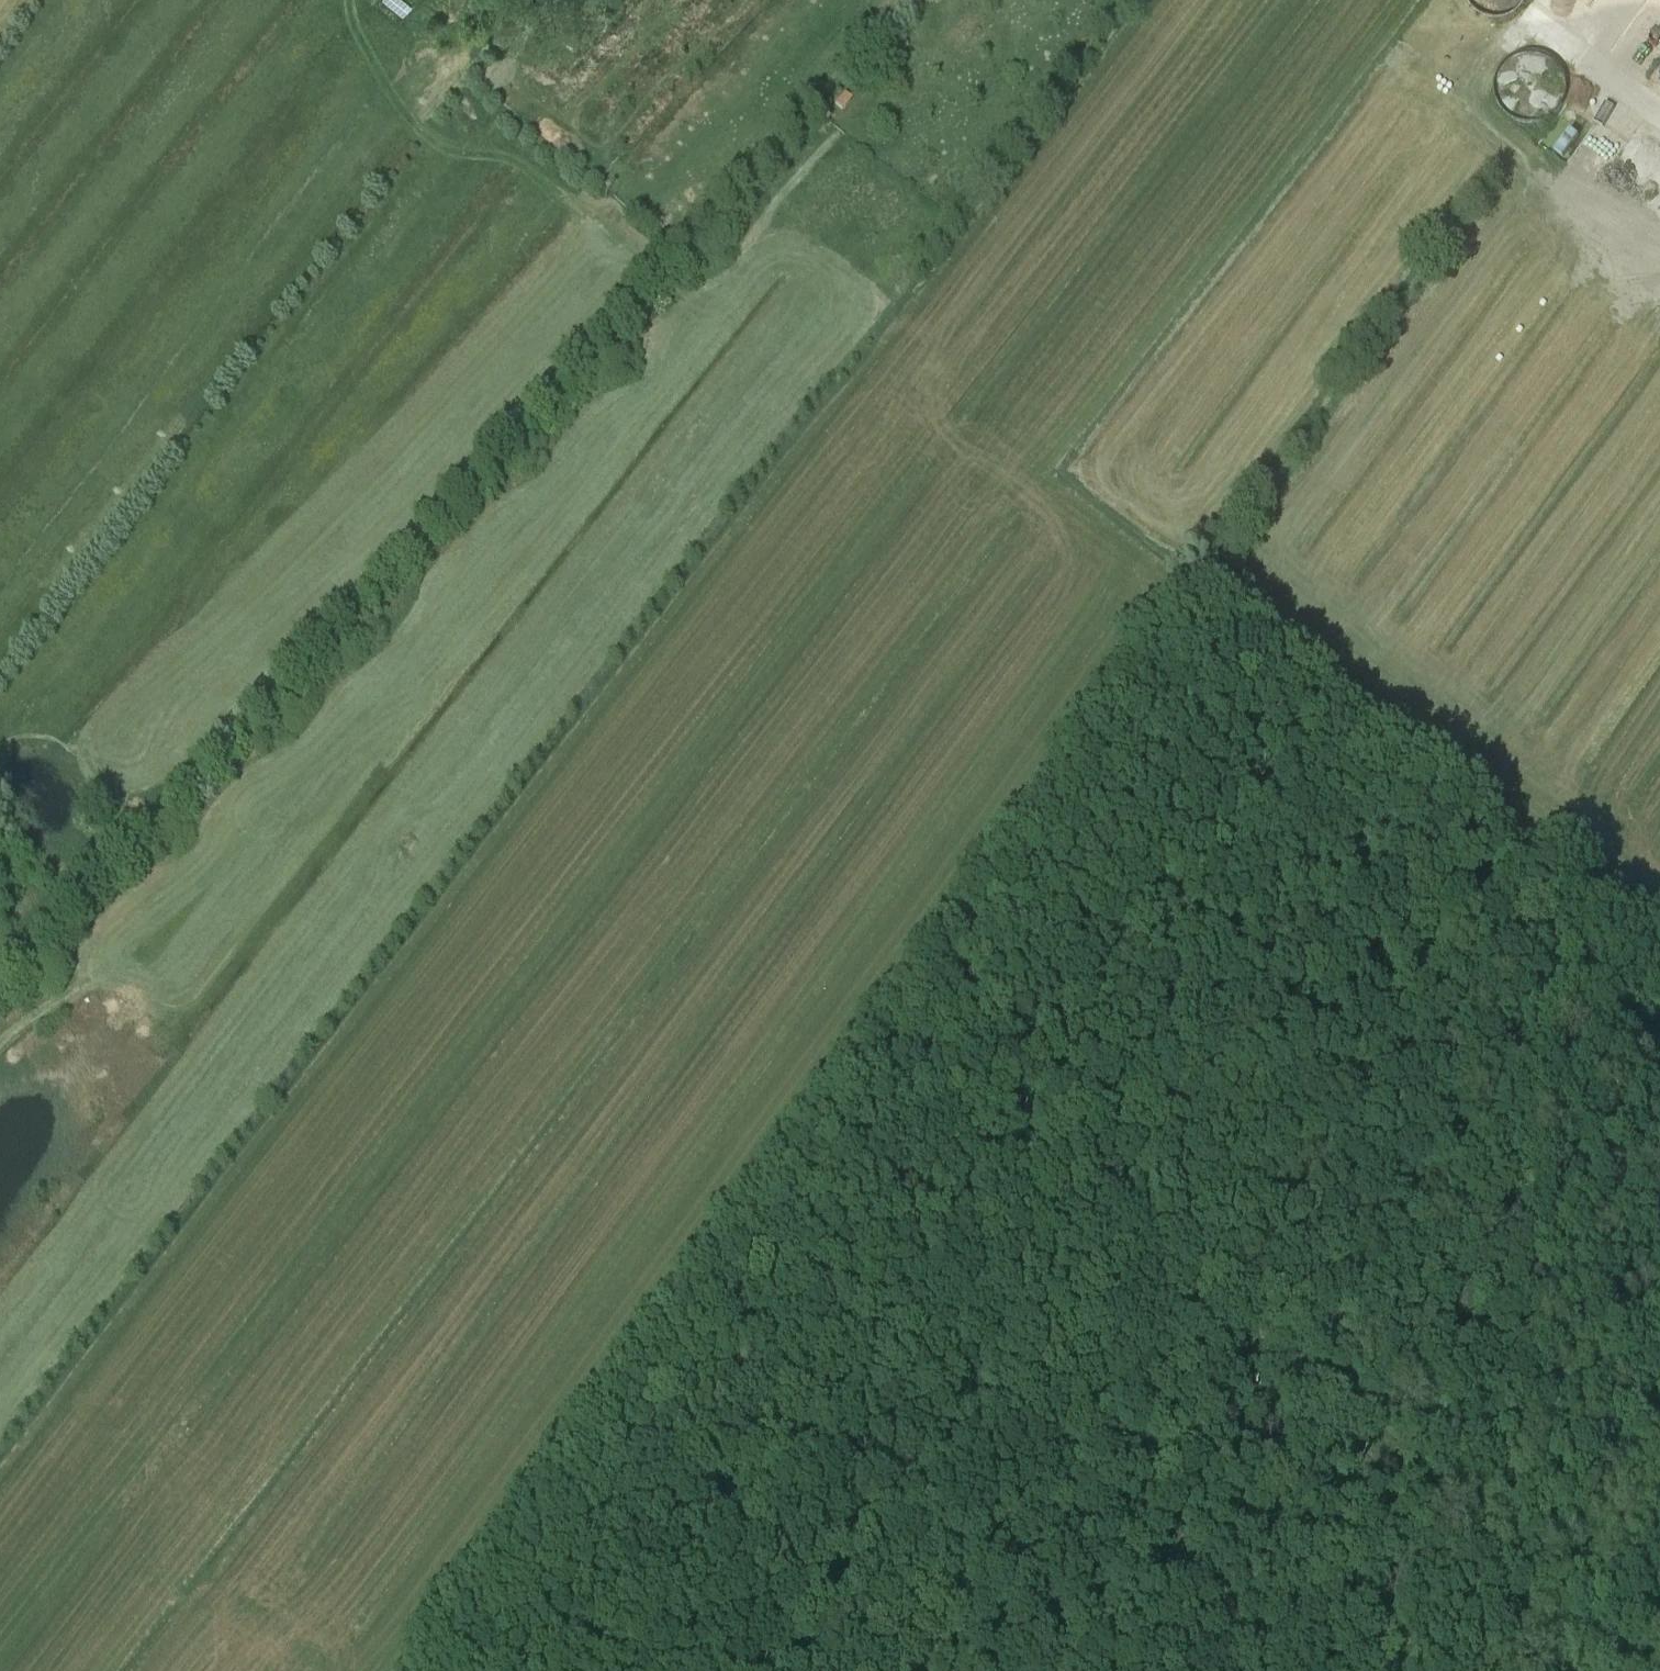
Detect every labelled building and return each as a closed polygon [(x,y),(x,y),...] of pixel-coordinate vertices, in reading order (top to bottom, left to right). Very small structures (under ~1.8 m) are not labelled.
[(1469,0),(1470,2),(1472,5),(1475,7),(1477,8),(1479,10),(1482,11),(1484,13),(1487,13),(1490,14),(1493,14),(1496,15),(1499,14),(1501,14),(1504,14),(1507,13),(1510,12),(1512,10),(1515,9),(1517,7),(1519,5),(1521,3),(1523,1),(1523,0),(1469,0)]
